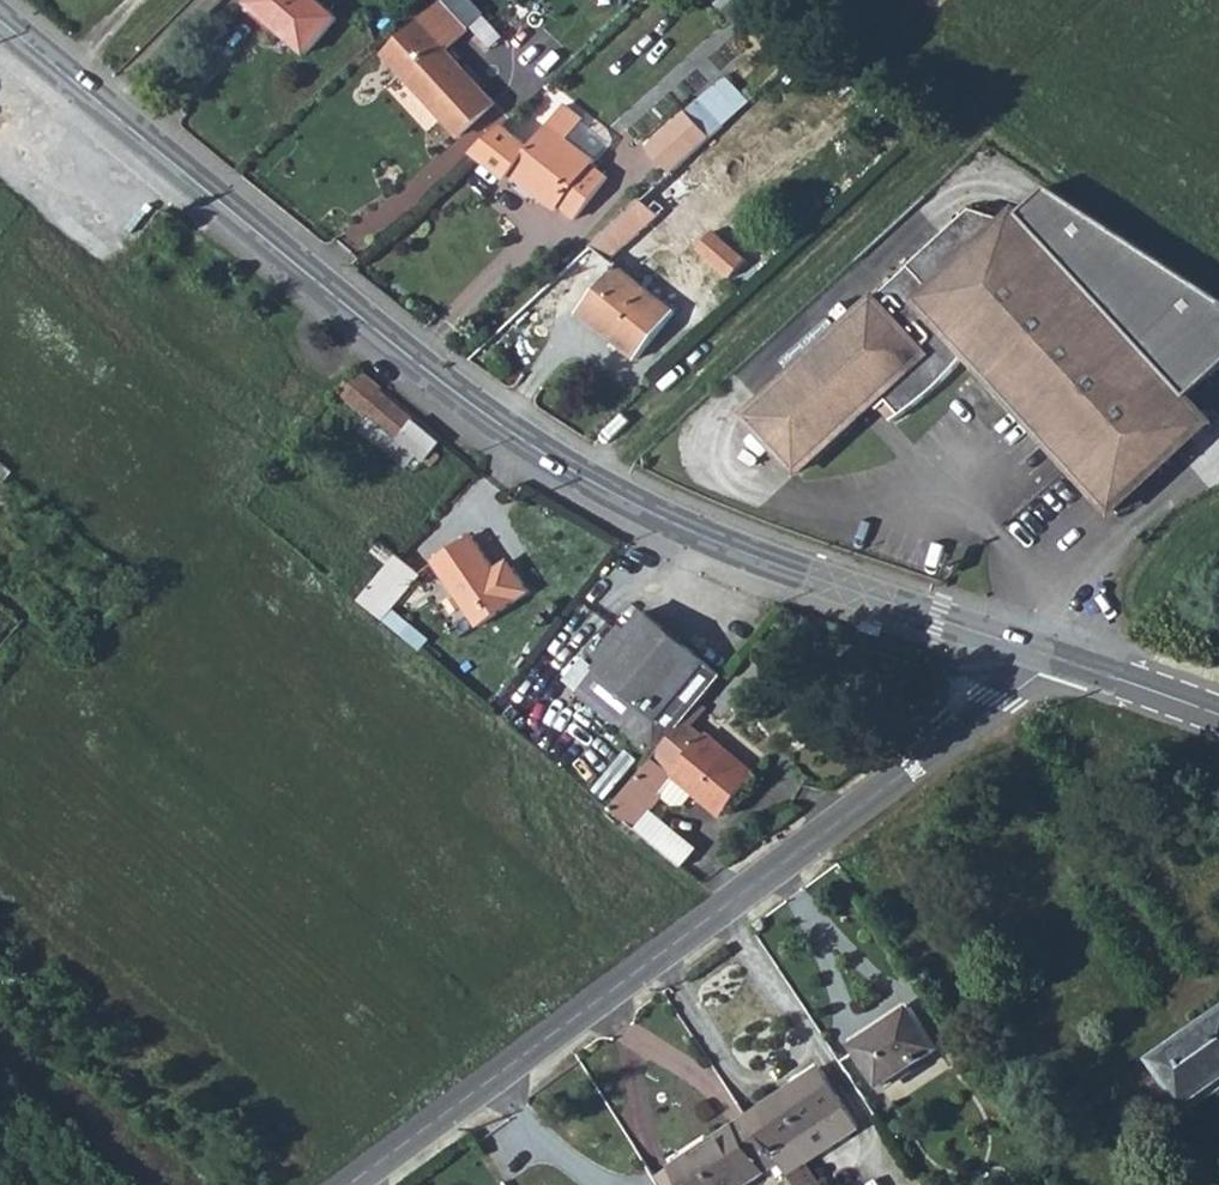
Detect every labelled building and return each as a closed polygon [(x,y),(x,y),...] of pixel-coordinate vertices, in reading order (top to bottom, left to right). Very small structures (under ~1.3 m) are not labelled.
[(306,56),(339,20),(317,0),(251,0),(248,3),(306,56)] [(390,67),(467,144),(501,112),(449,59),(471,36),(447,13),(390,67)] [(655,142),(680,169),(719,132),(693,106),(655,142)] [(469,165),(503,197),(509,190),(514,185),(540,210),(534,215),(548,230),(552,226),(568,243),(604,204),(592,194),(596,189),(569,164),(590,146),(587,141),(572,129),(536,165),(503,133),(469,165)] [(509,190),(532,216),(534,215),(540,210),(514,185),(509,190)] [(1117,502),(1215,412),(1193,389),(1218,365),(1218,290),(1051,185),(1016,218),(980,210),(756,416),(805,470),(875,405),(882,410),(892,404),(904,413),(946,377),(978,344),(983,348),(979,354),(1078,459),(1117,502)] [(603,244),(617,258),(663,214),(649,199),(603,244)] [(715,233),(702,248),(733,276),(747,260),(715,233)] [(585,313),(640,361),(679,315),(625,269),(585,313)] [(340,391),(365,411),(367,409),(370,410),(359,423),(418,471),(428,458),(439,467),(446,456),(436,447),(442,441),(381,392),(382,389),(357,369),(340,391)] [(6,504),(14,495),(25,480),(0,459),(0,499),(6,504)] [(445,562),(486,625),(536,591),(520,569),(506,577),(502,572),(503,570),(481,538),(445,562)] [(368,599),(390,617),(400,607),(429,570),(406,551),(368,599)] [(390,617),(420,641),(429,630),(400,607),(390,617)] [(671,751),(696,722),(699,719),(738,672),(662,612),(645,631),(636,623),(606,659),(615,667),(596,689),(666,749),(671,751)] [(456,662),(470,674),(479,661),(466,650),(456,662)] [(621,810),(645,829),(658,814),(673,796),(671,794),(684,777),(733,818),(765,779),(696,722),(671,751),(621,810)] [(630,746),(600,789),(618,802),(649,759),(630,746)] [(704,853),(658,814),(645,829),(691,868),(704,853)] [(852,1045),(879,1087),(937,1050),(910,1007),(852,1045)] [(1149,1058),(1180,1104),(1218,1077),(1218,1010),(1149,1058)] [(658,1184),(745,1184),(778,1164),(773,1155),(846,1108),(819,1066),(651,1174),(658,1184)]
